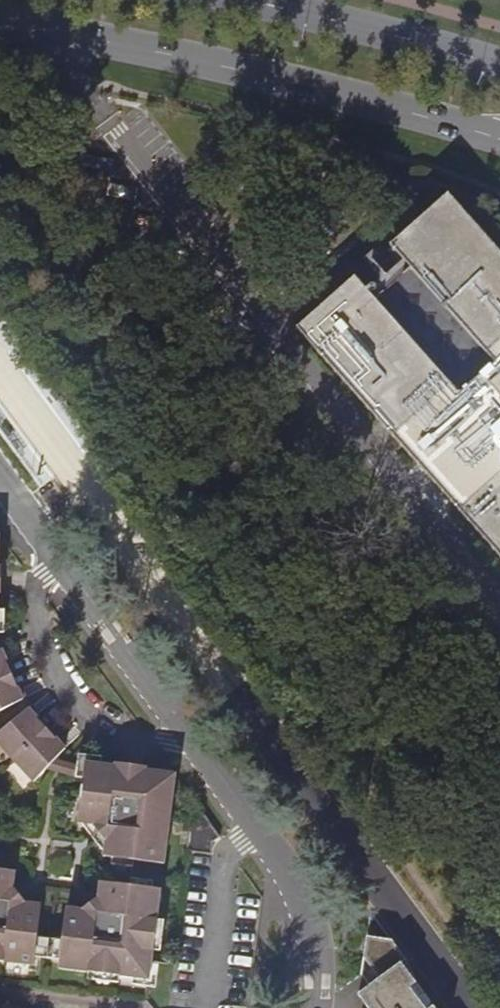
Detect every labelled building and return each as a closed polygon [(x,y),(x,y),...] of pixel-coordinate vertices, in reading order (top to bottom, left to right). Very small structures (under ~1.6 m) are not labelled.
[(0,651),(0,712),(10,707),(21,702),(24,701),(13,675),(3,650),(0,651)] [(10,707),(17,719),(27,712),(21,702),(10,707)] [(17,719),(0,733),(0,745),(14,761),(34,782),(45,771),(56,760),(67,749),(48,729),(30,709),(27,712),(17,719)] [(45,771),(83,781),(84,768),(56,760),(45,771)] [(129,862),(165,867),(177,777),(174,774),(85,763),(84,768),(83,781),(78,825),(92,827),(104,844),(103,859),(115,860),(121,856),(125,857),(129,862)] [(186,852),(211,855),(212,844),(219,839),(203,817),(189,826),(186,852)] [(35,958),(35,956),(30,950),(31,947),(36,944),(37,939),(41,906),(26,905),(14,889),(16,873),(0,871),(0,964),(34,968),(35,958)] [(67,909),(62,943),(62,945),(66,950),(66,956),(61,959),(60,961),(59,971),(150,983),(162,892),(151,890),(144,895),(141,895),(137,889),(99,883),(98,899),(82,911),(67,909)] [(390,940),(367,938),(361,978),(369,987),(359,997),(367,1007),(431,1007),(415,984),(409,966),(390,940)] [(35,958),(60,961),(61,959),(66,956),(66,950),(62,945),(62,943),(37,939),(36,944),(31,947),(30,950),(35,956),(35,958)]
